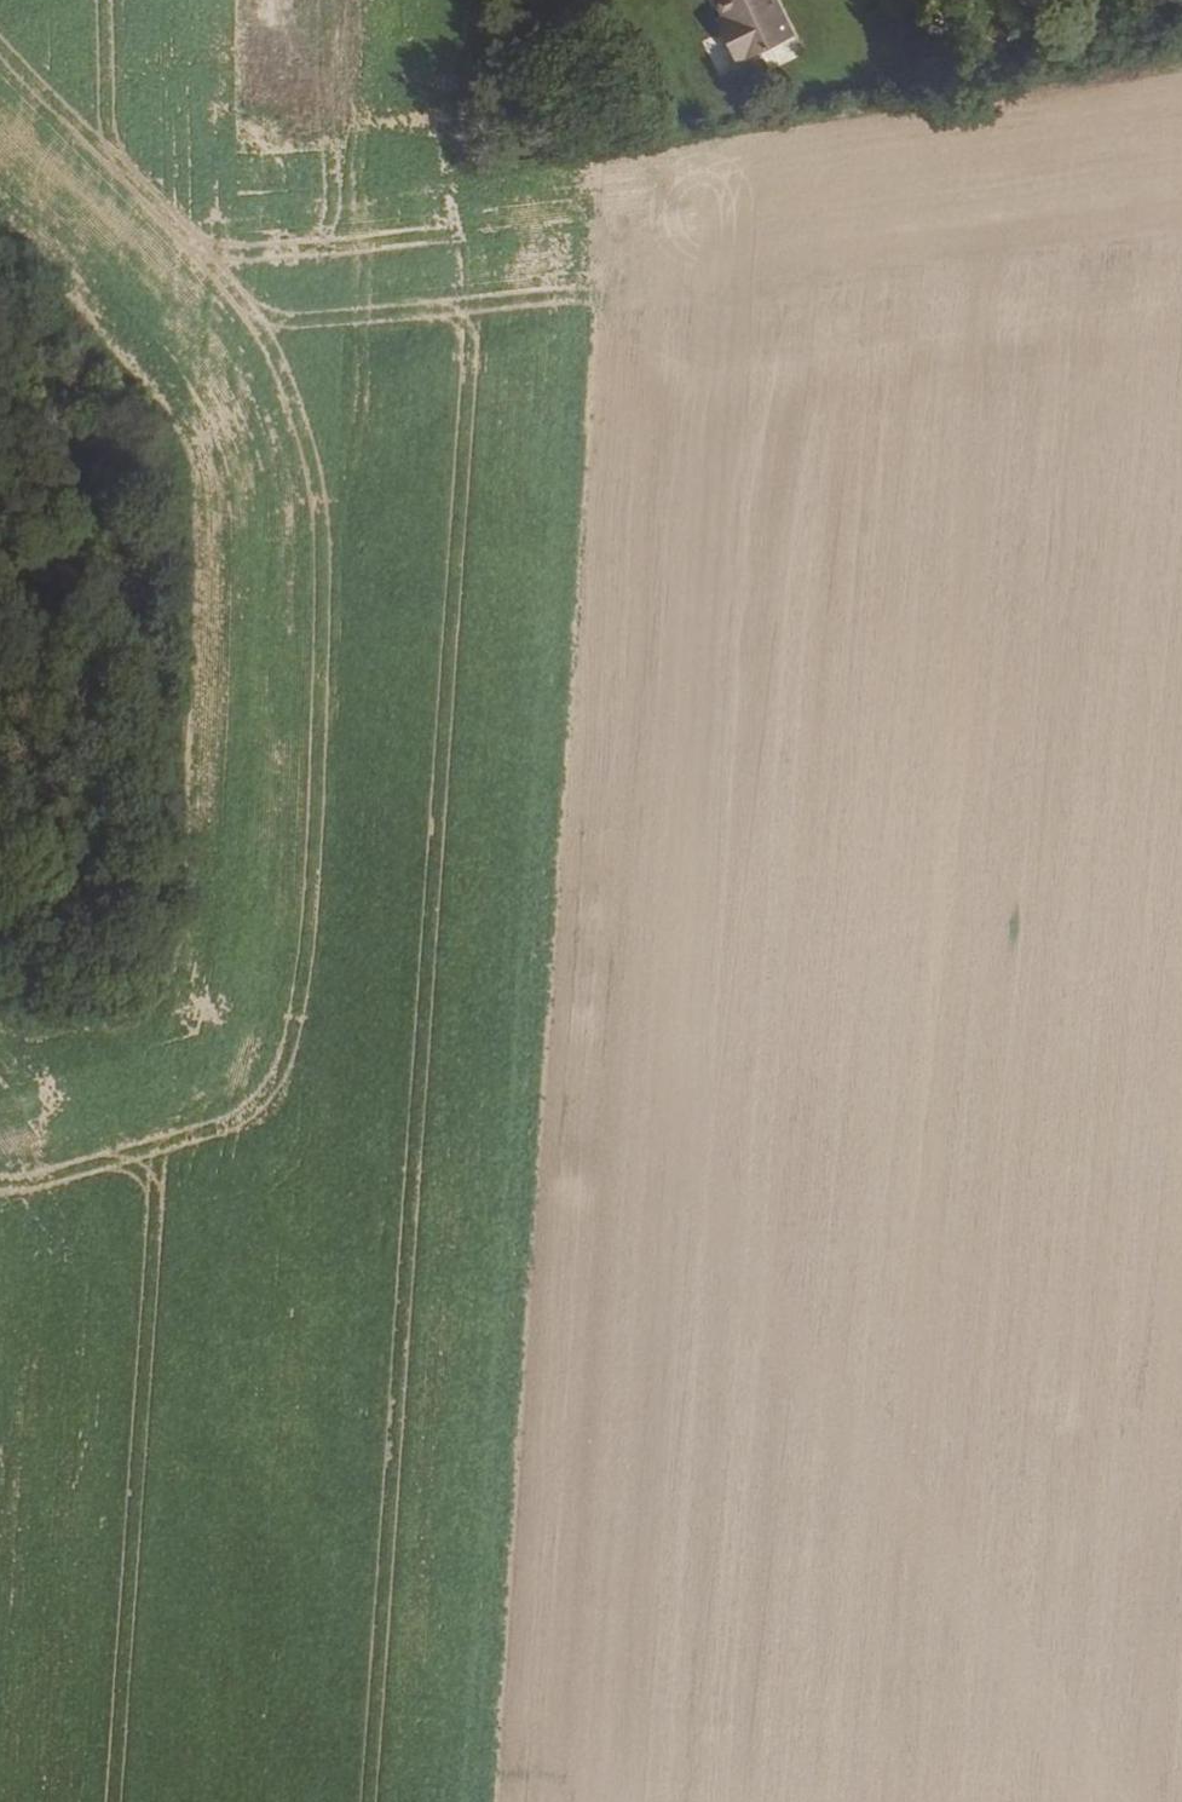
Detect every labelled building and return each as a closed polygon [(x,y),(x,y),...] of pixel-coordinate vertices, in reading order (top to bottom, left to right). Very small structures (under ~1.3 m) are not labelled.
[(792,37),(774,0),(714,0),(728,29),(720,33),(736,64),(792,37)]
